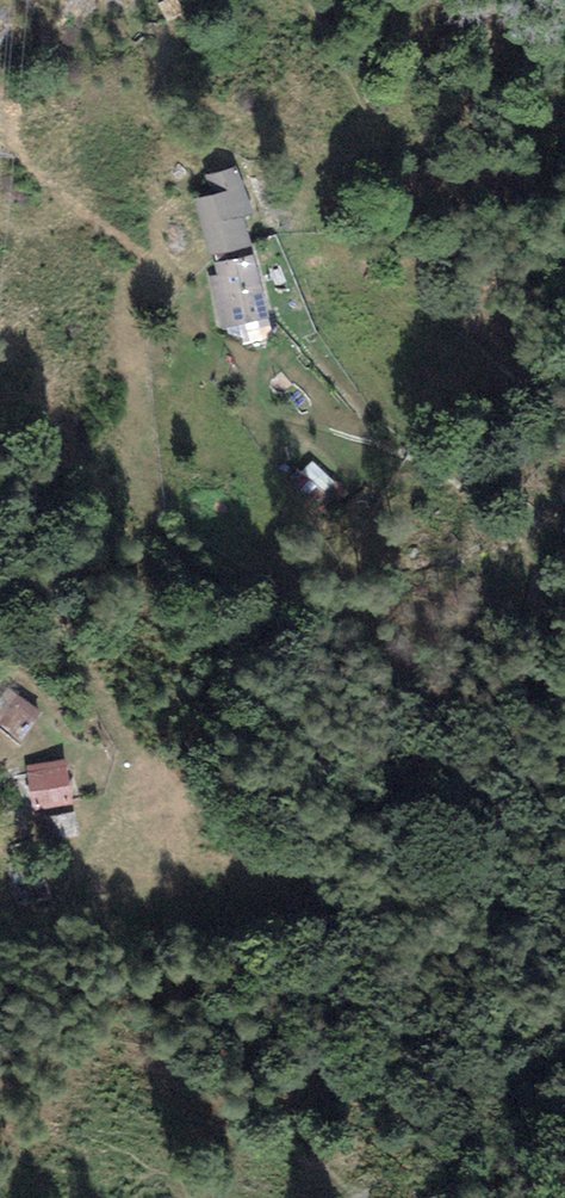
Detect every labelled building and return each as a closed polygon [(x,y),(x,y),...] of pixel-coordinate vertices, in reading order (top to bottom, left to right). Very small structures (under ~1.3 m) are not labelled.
[(158,5),(168,22),(186,11),(179,0),(166,0),(158,5)] [(205,175),(211,195),(243,186),(237,165),(205,175)] [(195,200),(202,227),(244,217),(253,215),(243,186),(211,195),(195,200)] [(251,246),(244,217),(202,227),(209,256),(251,246)] [(254,254),(214,263),(217,276),(206,279),(210,297),(261,285),(254,254)] [(210,297),(218,329),(269,316),(261,285),(210,297)] [(338,485),(311,461),(294,480),(321,504),(338,485)] [(7,687),(0,697),(0,730),(22,744),(43,710),(7,687)] [(65,760),(26,767),(34,810),(73,803),(65,760)] [(74,812),(47,816),(50,837),(77,834),(74,812)]
